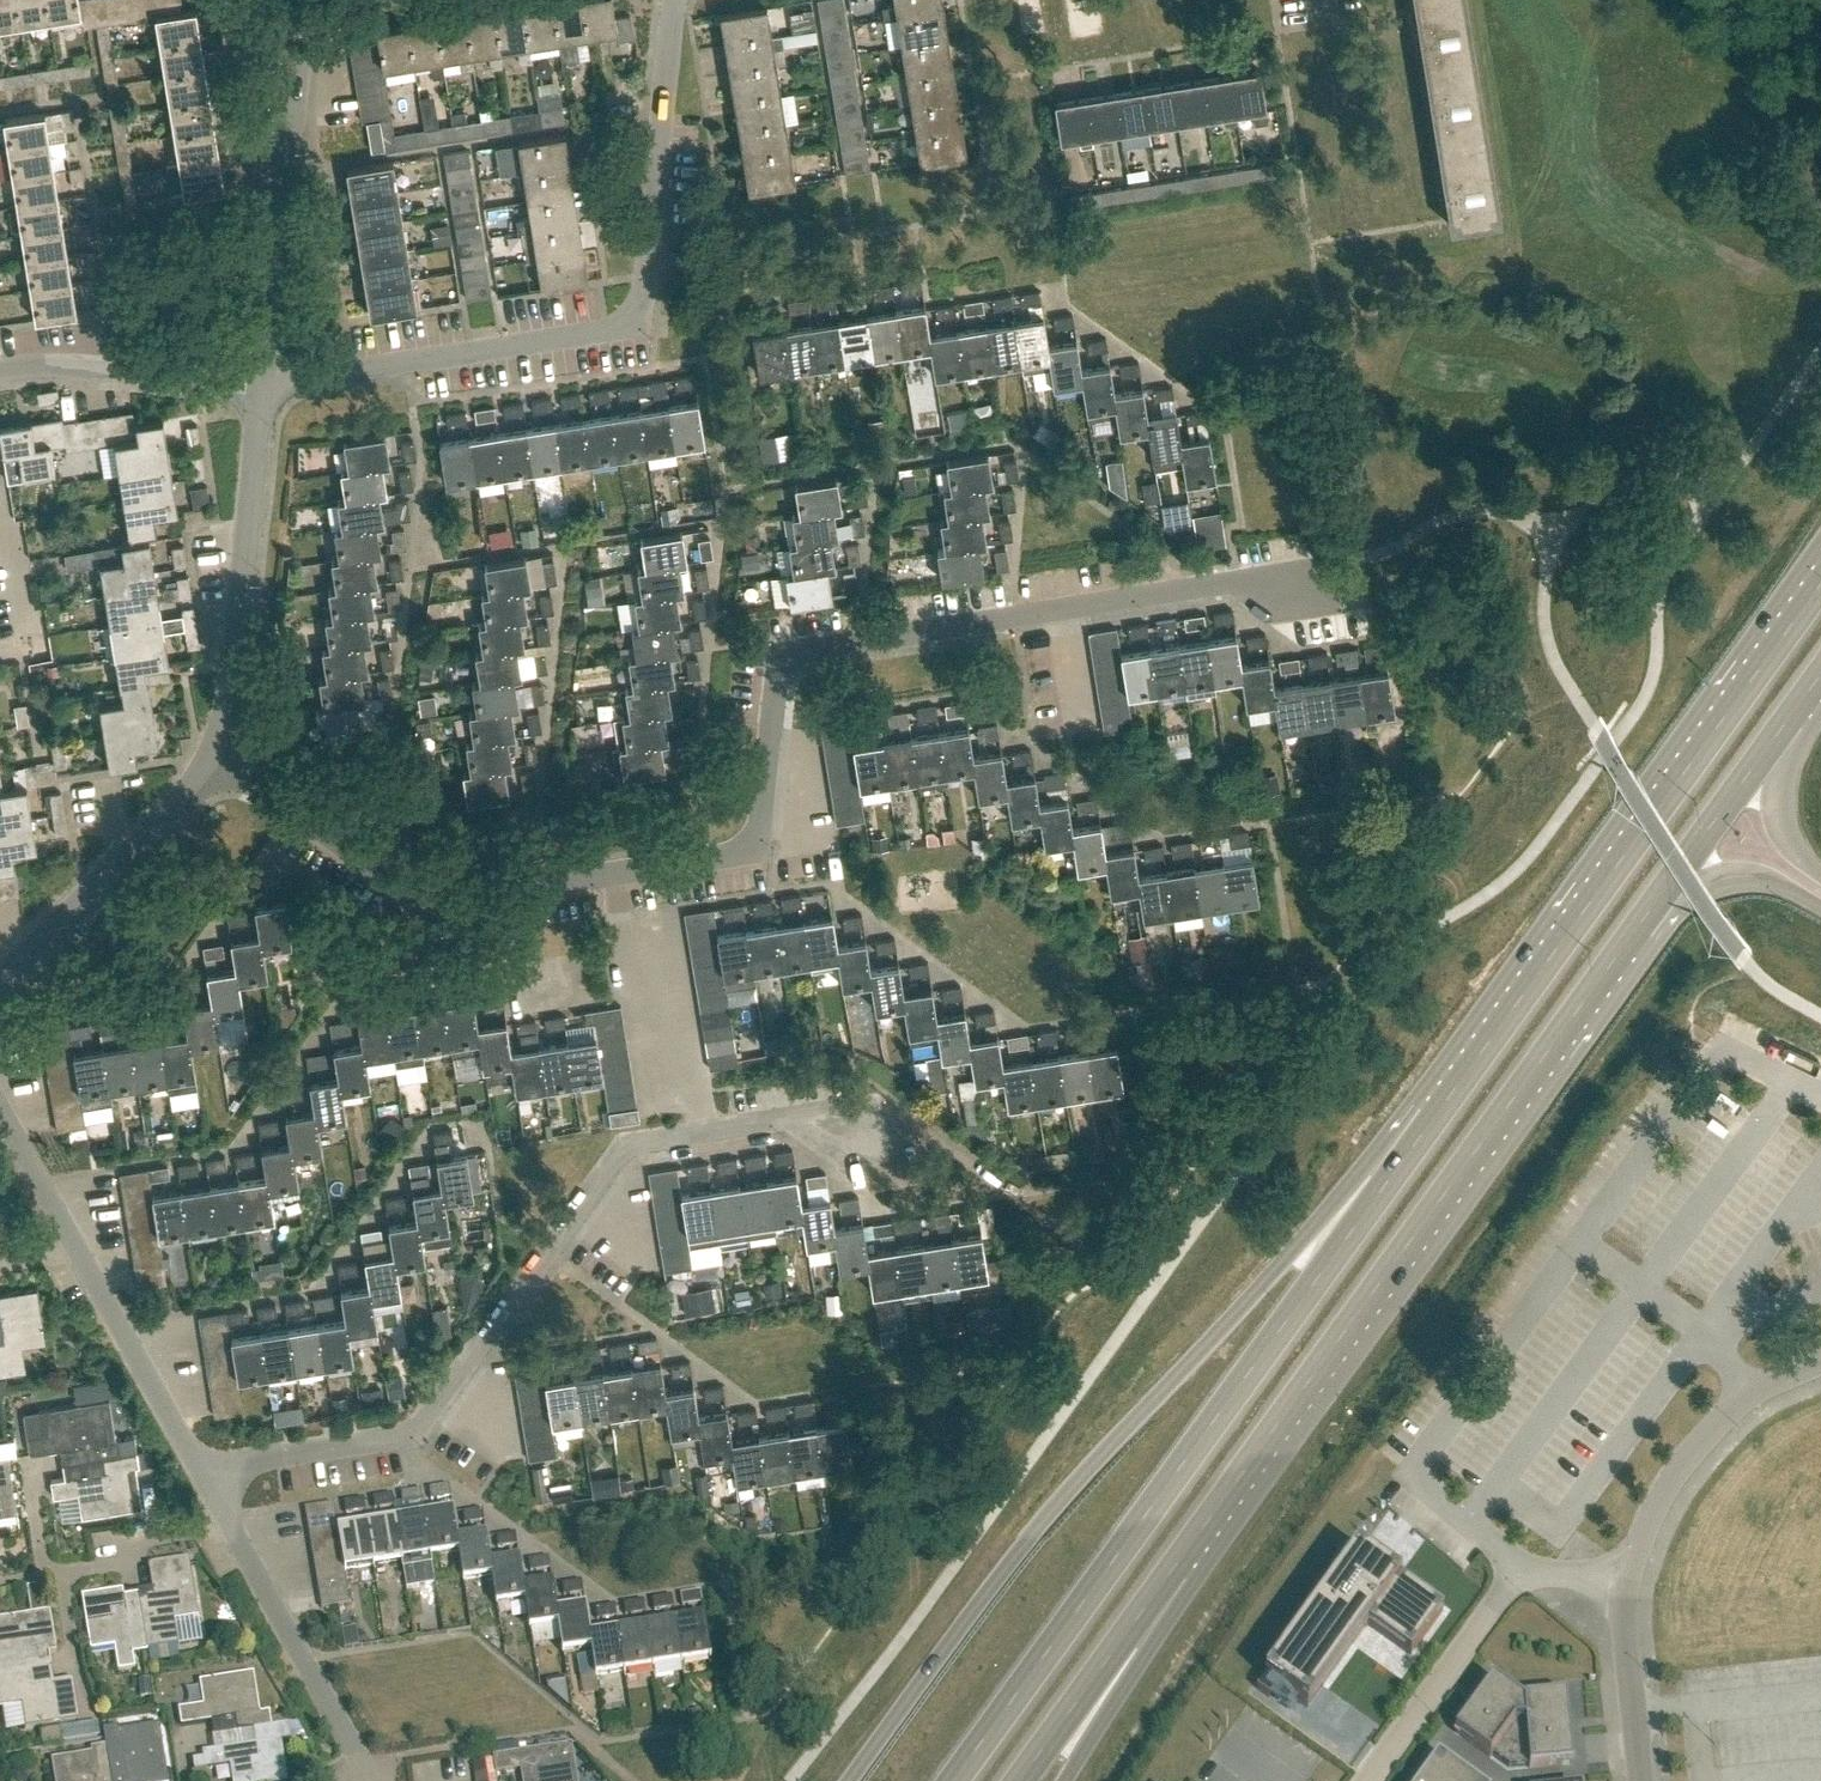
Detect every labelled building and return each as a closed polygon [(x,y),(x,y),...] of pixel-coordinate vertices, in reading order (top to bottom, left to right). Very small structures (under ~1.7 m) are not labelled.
[(21,24),(17,0),(0,0),(0,28),(21,24)] [(51,19),(48,0),(17,0),(21,24),(51,19)] [(79,0),(48,0),(51,19),(82,15),(79,0)] [(98,25),(94,0),(79,0),(82,15),(84,27),(98,25)] [(112,23),(108,0),(94,0),(98,25),(112,23)] [(126,20),(123,0),(108,0),(112,23),(126,20)] [(140,18),(137,0),(123,0),(126,20),(140,18)] [(154,16),(151,0),(137,0),(140,18),(154,16)] [(168,14),(166,0),(151,0),(154,16),(156,16),(168,14)] [(183,11),(181,0),(166,0),(168,14),(183,11)] [(587,35),(582,0),(565,0),(552,2),(558,40),(559,40),(564,66),(581,63),(577,37),(587,35)] [(612,0),(582,0),(587,35),(617,30),(619,41),(634,38),(630,15),(615,18),(612,0)] [(845,11),(843,0),(819,0),(818,0),(820,14),(845,11)] [(884,20),(898,18),(897,17),(943,10),(942,0),(895,0),(896,5),(882,7),(884,20)] [(1477,65),(1466,0),(1414,0),(1426,73),(1477,65)] [(530,45),(558,40),(552,2),(523,7),(530,45)] [(532,60),(530,45),(523,7),(495,11),(501,49),(518,47),(521,62),(532,60)] [(726,45),(772,37),(767,7),(721,14),(726,45)] [(815,27),(812,8),(799,11),(802,30),(815,27)] [(161,46),(202,40),(197,9),(183,11),(168,14),(156,16),(161,46)] [(902,46),(948,39),(943,10),(897,17),(898,18),(902,46)] [(503,65),(501,49),(495,11),(466,16),(472,54),(489,51),(491,67),(503,65)] [(822,29),(847,25),(845,11),(820,14),(822,29)] [(471,54),(472,54),(466,16),(437,21),(443,59),(460,56),(462,69),(473,68),(471,54)] [(445,74),(443,59),(437,21),(408,26),(414,63),(431,61),(434,76),(445,74)] [(825,43),(849,39),(847,25),(822,29),(825,43)] [(379,39),(378,30),(377,26),(348,31),(350,44),(379,39)] [(379,39),(382,52),(384,64),(384,68),(414,63),(408,26),(378,30),(379,39)] [(783,34),(785,46),(817,40),(815,29),(783,34)] [(102,56),(114,54),(111,35),(99,37),(102,56)] [(772,37),(726,45),(731,73),(777,66),(774,49),(783,48),(781,35),(772,37)] [(352,56),(382,52),(379,39),(350,44),(352,56)] [(827,58),(851,54),(849,39),(825,43),(827,58)] [(907,75),(953,67),(948,39),(902,46),(907,75)] [(166,76),(206,69),(202,40),(161,46),(166,76)] [(354,69),(384,64),(382,52),(352,56),(354,69)] [(829,72),(854,68),(851,54),(827,58),(829,72)] [(72,77),(91,73),(89,62),(70,65),(71,76),(72,77)] [(386,77),(384,68),(384,64),(354,69),(356,82),(386,77)] [(107,85),(118,83),(115,65),(104,66),(107,85)] [(1438,148),(1489,140),(1477,65),(1426,73),(1438,148)] [(735,102),(781,95),(777,66),(731,73),(735,102)] [(41,81),(45,81),(60,78),(58,67),(40,70),(41,81)] [(911,104),(957,96),(953,67),(907,75),(911,104)] [(832,86),(856,83),(854,68),(829,72),(832,86)] [(170,105),(211,99),(206,69),(166,76),(170,105)] [(1260,69),(1230,74),(1236,112),(1252,110),(1255,125),(1268,122),(1266,111),(1265,108),(1266,108),(1260,69)] [(12,86),(31,83),(30,82),(29,72),(10,75),(12,85),(12,86)] [(1237,123),(1236,112),(1230,74),(1201,79),(1207,117),(1223,114),(1225,125),(1237,123)] [(358,95),(388,90),(386,77),(356,82),(358,95)] [(1178,121),(1207,117),(1201,79),(1172,83),(1178,121)] [(834,101),(858,97),(856,83),(832,86),(834,101)] [(1149,126),(1178,121),(1172,83),(1143,88),(1149,126)] [(1114,92),(1120,131),(1149,126),(1143,88),(1114,92)] [(361,108),(390,103),(388,90),(358,95),(361,108)] [(537,96),(539,110),(562,107),(560,92),(537,96)] [(1091,135),(1119,131),(1120,131),(1114,92),(1085,97),(1091,135)] [(111,115),(123,113),(120,94),(108,96),(109,102),(111,115)] [(740,131),(786,124),(781,95),(735,102),(740,131)] [(916,133),(962,125),(957,96),(911,104),(916,133)] [(836,116),(861,112),(858,97),(834,101),(836,116)] [(1091,135),(1085,97),(1055,102),(1061,140),(1062,140),(1079,137),(1081,148),(1093,146),(1091,135)] [(175,135),(216,128),(211,99),(170,105),(175,135)] [(361,108),(363,121),(367,120),(381,118),(392,116),(390,103),(361,108)] [(542,125),(564,122),(562,107),(539,110),(542,125)] [(63,131),(75,129),(72,110),(60,112),(63,131)] [(513,130),(536,126),(533,111),(511,115),(513,130)] [(8,149),(50,142),(46,112),(3,119),(8,149)] [(839,130),(863,126),(861,112),(836,116),(839,130)] [(381,118),(386,148),(386,151),(420,145),(417,130),(395,134),(392,116),(381,118)] [(484,135),(507,131),(505,116),(482,120),(484,135)] [(372,151),(386,148),(381,118),(367,120),(372,151)] [(456,139),(478,136),(476,121),(453,124),(456,139)] [(116,144),(128,142),(125,123),(113,125),(116,144)] [(745,160),(790,153),(786,124),(740,131),(745,160)] [(427,144),(449,140),(447,125),(424,129),(427,144)] [(962,125),(916,133),(921,162),(967,155),(962,125)] [(841,144),(865,141),(863,126),(839,130),(841,144)] [(180,164),(220,158),(216,128),(175,135),(180,164)] [(524,171),(569,164),(565,134),(519,141),(524,171)] [(68,159),(80,157),(76,138),(65,140),(68,159)] [(1489,140),(1438,148),(1451,225),(1501,217),(1489,140)] [(843,159),(868,155),(865,141),(841,144),(843,159)] [(12,177),(55,170),(50,142),(8,149),(12,177)] [(446,169),(471,165),(468,150),(444,155),(446,169)] [(121,173),(132,172),(129,153),(118,155),(121,173)] [(790,153),(745,160),(749,190),(795,183),(795,182),(790,153)] [(868,155),(843,159),(845,174),(870,170),(868,155)] [(220,158),(180,164),(185,195),(225,188),(220,158)] [(352,199),(398,191),(393,161),(348,169),(352,199)] [(529,200),(574,193),(569,164),(524,171),(529,200)] [(449,183),(473,179),(471,165),(446,169),(449,183)] [(72,187),(84,185),(81,166),(69,168),(72,187)] [(17,205),(59,199),(55,170),(12,177),(17,205)] [(451,198),(476,194),(473,179),(449,183),(451,198)] [(1131,198),(1160,194),(1158,182),(1129,187),(1131,198)] [(126,204),(137,202),(134,183),(123,185),(126,204)] [(1102,203),(1131,198),(1129,187),(1100,192),(1102,203)] [(357,228),(403,220),(398,191),(352,199),(357,228)] [(1073,208),(1102,203),(1100,192),(1071,196),(1073,208)] [(533,229),(579,222),(574,193),(529,200),(531,216),(519,218),(521,230),(533,228),(533,229)] [(453,212),(478,208),(476,194),(451,198),(453,212)] [(76,216),(88,214),(85,195),(74,196),(76,216)] [(21,234),(64,227),(59,199),(17,205),(21,234)] [(456,227),(480,223),(478,208),(453,212),(456,227)] [(362,257),(408,249),(403,220),(357,228),(362,257)] [(583,251),(579,222),(533,229),(536,242),(524,244),(526,260),(538,258),(583,251)] [(81,244),(93,242),(90,223),(78,225),(81,244)] [(458,241),(483,237),(480,223),(456,227),(458,241)] [(26,262),(68,255),(64,227),(21,234),(26,262)] [(461,256),(485,252),(483,237),(458,241),(461,256)] [(367,286),(413,278),(408,249),(362,257),(367,286)] [(85,272),(98,270),(94,251),(82,253),(85,272)] [(583,251),(538,258),(543,288),(588,281),(583,251)] [(463,270),(488,266),(485,252),(461,256),(463,270)] [(31,290),(73,284),(68,255),(26,262),(31,290)] [(465,285),(490,281),(488,266),(463,270),(465,285)] [(413,278),(367,286),(372,316),(417,308),(413,278)] [(90,300),(102,298),(99,279),(87,281),(90,300)] [(490,281),(465,285),(468,299),(492,295),(490,281)] [(900,284),(903,296),(922,292),(920,281),(900,284)] [(73,284),(31,290),(35,320),(78,313),(73,284)] [(874,300),(893,297),(892,285),(871,289),(874,300)] [(845,304),(865,301),(863,290),(843,293),(845,304)] [(1020,294),(1022,306),(1041,303),(1039,291),(1020,294)] [(817,309),(836,306),(834,294),(815,298),(817,309)] [(992,310),(1012,307),(1010,296),(990,299),(992,310)] [(789,314),(808,310),(807,299),(787,302),(789,314)] [(963,315),(983,311),(982,300),(962,303),(963,315)] [(760,318),(779,316),(777,303),(758,307),(760,318)] [(935,320),(955,316),(953,305),(933,308),(935,320)] [(929,335),(925,307),(895,311),(902,353),(930,348),(931,348),(929,335)] [(874,357),(902,353),(895,311),(867,316),(874,357)] [(1053,318),(1055,329),(1074,327),(1072,315),(1053,318)] [(845,362),(874,357),(867,316),(839,320),(845,362)] [(1043,317),(1014,322),(1021,363),(1022,373),(1050,369),(1049,359),(1047,346),(1048,346),(1044,319),(1043,317)] [(817,366),(845,362),(839,320),(811,325),(817,366)] [(992,368),(1021,363),(1014,322),(986,326),(992,368)] [(789,371),(817,366),(811,325),(782,329),(789,371)] [(964,372),(992,368),(986,326),(958,331),(964,372)] [(760,376),(789,371),(782,329),(753,334),(760,376)] [(935,377),(964,372),(958,331),(929,335),(931,348),(930,348),(935,377)] [(1086,342),(1088,354),(1108,351),(1106,339),(1086,342)] [(1080,370),(1081,369),(1077,341),(1048,346),(1047,346),(1049,359),(1050,369),(1053,387),(1082,383),(1082,382),(1080,370)] [(1141,375),(1139,363),(1120,366),(1122,378),(1141,375)] [(1114,394),(1115,393),(1110,365),(1081,369),(1080,370),(1082,382),(1082,383),(1088,420),(1116,416),(1115,406),(1116,406),(1114,394)] [(675,388),(695,384),(693,375),(673,378),(675,388)] [(647,392),(667,389),(665,379),(645,382),(647,392)] [(618,397),(639,394),(637,384),(617,387),(618,397)] [(1174,398),(1172,387),(1153,390),(1155,401),(1174,398)] [(39,403),(59,400),(60,400),(58,388),(38,392),(39,403)] [(590,402),(610,398),(608,389),(588,392),(590,402)] [(1147,417),(1143,389),(1115,393),(1114,394),(1116,406),(1115,406),(1116,416),(1120,435),(1148,430),(1149,430),(1147,417)] [(580,403),(579,393),(560,396),(558,397),(560,406),(580,403)] [(533,411),(553,408),(551,398),(531,401),(533,411)] [(668,406),(675,448),(705,443),(698,401),(668,406)] [(524,412),(522,403),(503,406),(502,406),(504,416),(524,412)] [(647,452),(675,448),(668,406),(640,410),(647,452)] [(495,417),(494,407),(474,411),(473,411),(475,420),(495,417)] [(971,408),(948,412),(951,429),(974,426),(971,408)] [(618,457),(647,452),(640,410),(612,415),(618,457)] [(1188,425),(1207,422),(1205,410),(1187,413),(1188,425)] [(139,440),(136,424),(134,411),(120,413),(125,442),(139,440)] [(466,412),(465,412),(446,415),(445,415),(447,425),(467,422),(466,412)] [(118,444),(125,442),(120,413),(106,415),(111,444),(118,443),(118,444)] [(1176,413),(1147,417),(1149,430),(1148,430),(1154,471),(1183,466),(1181,454),(1182,454),(1180,441),(1181,441),(1176,413)] [(97,446),(111,444),(106,415),(92,418),(97,446)] [(590,461),(618,457),(612,415),(583,419),(590,461)] [(82,449),(97,446),(92,418),(77,420),(82,449)] [(0,429),(0,430),(4,452),(8,480),(25,477),(24,471),(54,466),(51,445),(66,443),(63,422),(63,419),(62,419),(0,429)] [(562,466),(590,461),(583,419),(555,424),(562,466)] [(67,451),(82,449),(77,420),(63,422),(66,443),(67,451)] [(143,455),(166,451),(161,420),(136,424),(139,440),(125,442),(118,444),(123,474),(146,470),(143,455)] [(533,470),(562,466),(555,424),(527,428),(533,470)] [(190,447),(201,445),(197,425),(186,426),(190,447)] [(505,475),(533,470),(527,428),(498,433),(505,475)] [(1055,432),(1046,444),(1055,451),(1064,439),(1055,432)] [(383,464),(383,465),(391,463),(387,433),(345,440),(349,469),(349,470),(383,464)] [(477,479),(505,475),(498,433),(470,438),(477,479)] [(794,456),(791,433),(762,438),(765,460),(794,456)] [(1182,454),(1181,454),(1183,466),(1186,482),(1216,477),(1209,436),(1181,441),(1180,441),(1182,454)] [(447,484),(477,479),(470,438),(440,442),(447,484)] [(401,441),(404,461),(416,460),(413,440),(401,441)] [(148,486),(171,482),(166,451),(143,455),(146,470),(123,474),(127,505),(150,501),(148,486)] [(985,484),(985,485),(992,483),(988,454),(946,460),(951,489),(951,490),(985,484)] [(195,477),(205,476),(206,476),(202,455),(191,457),(195,477)] [(1006,482),(1018,480),(1015,460),(1003,462),(1006,482)] [(1126,496),(1122,460),(1105,462),(1108,482),(1126,496)] [(388,493),(383,465),(383,464),(349,470),(349,469),(341,470),(346,499),(346,500),(380,494),(380,495),(388,493)] [(401,491),(413,489),(410,470),(398,472),(401,491)] [(834,509),(842,508),(837,478),(795,485),(800,514),(834,509)] [(1140,483),(1144,503),(1159,500),(1156,480),(1140,483)] [(150,501),(127,505),(132,536),(156,532),(153,516),(176,513),(171,482),(148,486),(150,501)] [(989,513),(985,485),(985,484),(951,490),(951,489),(943,490),(948,518),(948,519),(982,514),(989,513)] [(855,506),(867,504),(864,485),(852,487),(855,506)] [(210,506),(207,486),(192,488),(195,509),(210,506)] [(1004,511),(1015,510),(1012,490),(1000,492),(1004,511)] [(384,523),(380,495),(380,494),(346,500),(346,499),(338,500),(343,529),(376,524),(384,523)] [(398,521),(410,519),(407,499),(395,502),(396,507),(398,521)] [(673,506),(660,508),(663,524),(676,522),(673,506)] [(384,523),(398,521),(396,507),(382,509),(384,523)] [(838,537),(834,509),(800,514),(792,515),(797,543),(797,544),(831,538),(838,537)] [(852,535),(864,534),(861,514),(849,516),(852,535)] [(986,543),(982,514),(948,519),(948,518),(940,520),(945,548),(945,549),(978,544),(986,543)] [(1000,541),(1012,539),(1009,520),(997,522),(1000,541)] [(381,553),(376,524),(343,529),(335,530),(340,558),(340,559),(374,553),(374,554),(381,553)] [(536,526),(520,528),(523,547),(539,544),(536,526)] [(407,549),(404,529),(392,531),(395,550),(407,549)] [(498,530),(489,532),(491,547),(500,545),(498,530)] [(1223,531),(1207,533),(1209,547),(1225,544),(1223,531)] [(679,563),(688,562),(683,532),(641,539),(646,567),(646,568),(679,563)] [(701,559),(713,557),(710,537),(698,539),(701,559)] [(836,567),(831,538),(797,544),(797,543),(789,544),(794,572),(794,573),(828,568),(836,567)] [(101,563),(104,563),(109,594),(132,590),(130,575),(153,571),(148,540),(124,544),(98,548),(101,563)] [(849,565),(861,564),(858,544),(846,546),(849,565)] [(982,573),(978,544),(945,549),(945,548),(937,550),(942,580),(982,573)] [(187,566),(184,545),(172,547),(175,568),(187,566)] [(1000,571),(1009,569),(1006,549),(994,551),(997,571),(1000,571)] [(760,552),(742,555),(745,570),(763,567),(760,552)] [(378,582),(374,554),(374,553),(340,559),(340,558),(332,560),(336,587),(336,588),(370,583),(378,582)] [(524,588),(524,589),(532,587),(527,557),(486,564),(490,593),(491,594),(524,588)] [(392,580),(404,578),(401,559),(389,561),(392,580)] [(684,592),(679,563),(646,568),(646,567),(638,568),(643,597),(643,598),(676,592),(676,593),(684,592)] [(545,585),(546,585),(557,583),(554,564),(542,566),(545,585)] [(698,589),(710,588),(707,568),(695,570),(698,589)] [(832,597),(828,568),(794,573),(794,572),(786,574),(791,604),(832,597)] [(135,605),(157,602),(153,571),(130,575),(132,590),(109,594),(113,624),(137,620),(135,605)] [(846,595),(850,594),(858,593),(855,573),(843,575),(846,595)] [(192,597),(189,576),(177,578),(178,586),(165,588),(166,601),(192,597)] [(375,612),(370,583),(336,588),(336,587),(329,589),(333,617),(333,618),(368,612),(368,613),(375,612)] [(586,588),(589,607),(605,604),(602,585),(586,588)] [(521,618),(529,617),(542,615),(540,601),(527,604),(524,589),(524,588),(491,594),(490,593),(482,594),(487,622),(487,623),(520,618),(521,618)] [(389,610),(400,608),(397,589),(386,590),(389,610)] [(681,621),(676,593),(676,592),(643,598),(643,597),(635,598),(639,627),(673,622),(673,623),(681,621)] [(539,595),(540,601),(542,615),(554,613),(551,593),(539,595)] [(695,619),(700,618),(706,617),(703,598),(692,600),(695,619)] [(142,651),(140,636),(162,632),(185,629),(197,627),(194,606),(182,608),(183,615),(167,618),(168,622),(161,623),(157,602),(135,605),(137,620),(113,624),(103,626),(108,657),(118,655),(142,651)] [(1234,622),(1232,610),(1212,613),(1214,625),(1234,622)] [(372,642),(368,613),(368,612),(333,618),(333,617),(326,619),(331,647),(364,642),(364,643),(372,642)] [(1205,626),(1204,615),(1184,618),(1186,629),(1205,626)] [(386,639),(397,638),(394,618),(383,620),(386,639)] [(525,647),(521,618),(520,618),(487,623),(487,622),(479,624),(484,652),(484,653),(518,647),(518,648),(525,647)] [(1177,631),(1175,619),(1155,622),(1157,634),(1177,631)] [(678,651),(673,623),(673,622),(639,627),(632,628),(636,657),(670,652),(678,651)] [(551,642),(547,623),(536,625),(539,644),(551,642)] [(1146,624),(1127,626),(1130,638),(1149,635),(1146,624)] [(692,648),(704,646),(701,626),(690,628),(692,648)] [(197,627),(185,629),(188,649),(200,647),(197,627)] [(1090,647),(1119,642),(1117,628),(1088,632),(1090,647)] [(146,666),(167,662),(162,632),(140,636),(142,651),(118,655),(123,686),(148,681),(146,666)] [(1246,637),(1248,649),(1267,646),(1265,634),(1246,637)] [(1240,664),(1241,664),(1237,636),(1207,640),(1214,681),(1242,677),(1242,676),(1240,664)] [(1207,640),(1179,645),(1186,686),(1187,696),(1216,691),(1214,681),(1207,640)] [(369,672),(364,643),(364,642),(331,647),(323,648),(327,677),(361,671),(361,673),(369,672)] [(1121,657),(1121,654),(1119,642),(1090,647),(1093,661),(1121,657)] [(1366,659),(1378,657),(1386,656),(1383,644),(1364,647),(1366,659)] [(1157,690),(1185,686),(1179,645),(1151,649),(1157,690)] [(522,676),(518,648),(518,647),(484,653),(484,652),(476,653),(480,682),(514,677),(514,678),(522,676)] [(383,669),(394,668),(391,648),(380,650),(383,669)] [(1128,695),(1157,690),(1151,649),(1121,654),(1121,657),(1124,671),(1126,685),(1128,695)] [(1357,661),(1355,649),(1336,652),(1338,664),(1357,661)] [(536,674),(548,673),(544,652),(533,655),(536,674)] [(675,681),(670,652),(636,657),(629,658),(633,686),(667,681),(667,682),(675,681)] [(1327,653),(1307,656),(1309,668),(1329,665),(1327,653)] [(689,678),(702,676),(698,656),(685,659),(689,678)] [(1095,675),(1124,671),(1121,657),(1093,661),(1095,675)] [(1300,670),(1298,658),(1279,661),(1280,673),(1300,670)] [(1273,688),(1274,688),(1269,660),(1241,664),(1240,664),(1242,676),(1242,677),(1246,705),(1275,701),(1273,688)] [(129,717),(152,713),(147,683),(170,680),(167,662),(146,666),(148,681),(123,686),(124,690),(107,693),(108,703),(104,704),(109,735),(131,732),(129,717)] [(1358,675),(1365,716),(1395,711),(1388,670),(1358,675)] [(366,701),(361,673),(361,671),(327,677),(319,678),(324,707),(358,701),(358,702),(366,701)] [(1097,690),(1126,685),(1124,671),(1095,675),(1097,690)] [(1336,721),(1365,716),(1358,675),(1330,679),(1336,721)] [(519,706),(514,678),(514,677),(480,682),(473,683),(477,711),(478,712),(511,706),(511,707),(519,706)] [(380,700),(392,698),(389,678),(377,680),(380,700)] [(1308,725),(1336,721),(1330,679),(1302,684),(1308,725)] [(667,681),(633,686),(621,688),(625,717),(630,716),(664,711),(672,710),(667,682),(667,681)] [(533,704),(545,702),(541,683),(530,685),(533,704)] [(1279,730),(1308,725),(1302,684),(1274,688),(1273,688),(1275,701),(1279,730)] [(1128,699),(1128,695),(1126,685),(1097,690),(1099,704),(1128,699)] [(685,708),(698,705),(695,686),(682,688),(685,708)] [(418,698),(419,704),(421,715),(438,712),(435,695),(419,698),(418,698)] [(1102,718),(1131,713),(1128,699),(1099,704),(1102,718)] [(363,731),(358,702),(358,701),(324,707),(316,708),(321,737),(363,731)] [(946,716),(966,713),(964,701),(945,704),(946,716)] [(18,726),(30,724),(27,703),(15,705),(18,726)] [(516,736),(511,707),(511,706),(478,712),(477,711),(470,713),(474,741),(508,736),(509,737),(516,736)] [(918,721),(938,718),(936,706),(916,709),(918,721)] [(377,729),(388,727),(386,708),(374,710),(377,729)] [(889,725),(909,722),(907,710),(888,714),(889,725)] [(630,716),(625,717),(615,718),(620,747),(627,745),(627,746),(661,741),(669,740),(664,711),(630,716)] [(524,734),(541,732),(539,712),(527,714),(527,721),(522,722),(524,734)] [(131,732),(109,735),(113,767),(137,763),(135,748),(157,745),(152,713),(129,717),(131,732)] [(1131,713),(1102,718),(1104,732),(1133,728),(1131,713)] [(854,748),(856,763),(858,777),(860,787),(889,782),(883,741),(879,715),(859,718),(861,730),(863,730),(865,744),(853,746),(854,748)] [(683,737),(695,735),(692,716),(680,718),(683,737)] [(433,718),(417,721),(420,738),(435,735),(433,718)] [(823,739),(851,734),(849,719),(820,724),(823,739)] [(979,740),(999,737),(997,725),(977,728),(979,740)] [(973,756),(974,756),(969,727),(940,732),(946,773),(974,769),(975,769),(973,756)] [(948,782),(946,773),(940,732),(911,737),(918,778),(919,787),(948,782)] [(854,748),(853,746),(851,734),(823,739),(825,753),(854,748)] [(474,741),(466,742),(471,770),(471,771),(505,765),(505,766),(513,765),(509,737),(508,736),(474,741)] [(889,782),(918,778),(911,737),(883,741),(889,782)] [(627,746),(627,745),(620,747),(614,747),(618,777),(666,770),(661,741),(627,746)] [(55,768),(67,766),(63,742),(51,744),(55,768)] [(527,763),(530,763),(538,761),(535,742),(523,744),(527,763)] [(1189,743),(1166,746),(1168,756),(1190,752),(1189,743)] [(680,768),(692,766),(688,747),(677,749),(680,768)] [(827,767),(856,763),(854,748),(825,753),(827,767)] [(1013,765),(1032,761),(1030,750),(1011,753),(1013,765)] [(1006,780),(1002,752),(974,756),(973,756),(975,769),(974,769),(979,798),(1007,793),(1008,793),(1006,780)] [(830,781),(858,777),(856,763),(827,767),(830,781)] [(27,787),(39,785),(36,764),(24,765),(27,787)] [(510,795),(505,766),(505,765),(471,771),(471,770),(463,771),(468,802),(510,795)] [(524,793),(535,791),(532,772),(520,774),(524,793)] [(1046,788),(1066,785),(1064,773),(1044,776),(1046,788)] [(1039,804),(1035,775),(1006,780),(1008,793),(1007,793),(1011,822),(1040,818),(1041,817),(1039,804)] [(860,791),(860,787),(858,777),(830,781),(832,796),(860,791)] [(29,818),(24,787),(1,790),(1,791),(0,791),(0,838),(9,836),(6,821),(29,818)] [(834,810),(863,805),(860,791),(832,796),(834,810)] [(55,834),(67,832),(61,792),(49,794),(55,834)] [(1079,812),(1099,809),(1097,797),(1077,800),(1079,812)] [(1072,828),(1067,799),(1039,804),(1041,817),(1040,818),(1045,846),(1073,841),(1074,841),(1072,828)] [(863,805),(834,810),(836,825),(865,820),(863,805)] [(15,867),(15,865),(14,866),(12,852),(34,849),(29,818),(6,821),(9,836),(0,838),(0,869),(1,869),(15,867)] [(1112,836),(1131,833),(1129,821),(1110,824),(1112,836)] [(1104,852),(1105,852),(1100,824),(1072,828),(1074,841),(1073,841),(1077,870),(1106,865),(1107,865),(1104,852)] [(938,836),(932,830),(925,831),(927,844),(939,842),(938,836)] [(1231,846),(1250,843),(1248,832),(1229,835),(1231,846)] [(889,849),(886,835),(871,837),(873,851),(889,849)] [(985,836),(972,839),(975,852),(987,850),(985,836)] [(1202,851),(1222,848),(1220,836),(1200,839),(1202,851)] [(1173,855),(1193,852),(1191,840),(1171,843),(1173,855)] [(1145,860),(1165,857),(1163,845),(1143,848),(1145,860)] [(1137,876),(1138,876),(1134,847),(1105,852),(1104,852),(1107,865),(1106,865),(1110,894),(1139,889),(1137,876)] [(1223,863),(1229,904),(1259,900),(1252,858),(1223,863)] [(1201,909),(1229,904),(1223,863),(1194,867),(1201,909)] [(1,869),(5,897),(20,895),(15,868),(15,867),(1,869)] [(1173,913),(1201,909),(1194,867),(1166,872),(1173,913)] [(1143,918),(1173,913),(1166,872),(1138,876),(1137,876),(1139,889),(1143,918)] [(253,894),(272,890),(270,878),(251,881),(253,894)] [(800,895),(780,898),(782,910),(802,907),(800,895)] [(774,912),(772,900),(751,903),(753,915),(774,912)] [(261,935),(263,948),(292,943),(285,902),(257,907),(261,935)] [(743,904),(723,908),(725,919),(745,916),(743,904)] [(687,927),(715,923),(713,908),(684,913),(687,927)] [(229,926),(248,923),(247,911),(227,914),(229,926)] [(842,918),(843,929),(863,927),(861,915),(842,918)] [(838,957),(836,944),(837,944),(833,920),(832,916),(804,921),(810,962),(812,969),(839,965),(838,957)] [(782,966),(810,962),(804,921),(775,925),(782,966)] [(717,937),(717,935),(715,923),(687,927),(689,942),(717,937)] [(753,971),(782,966),(775,925),(747,930),(753,971)] [(724,976),(753,971),(747,930),(717,935),(717,937),(720,951),(722,966),(724,976)] [(268,976),(263,948),(261,935),(232,940),(237,968),(239,981),(240,981),(268,976)] [(1149,960),(1145,935),(1128,938),(1132,963),(1149,960)] [(691,956),(720,951),(717,937),(689,942),(691,956)] [(869,968),(870,968),(865,939),(837,944),(836,944),(838,957),(843,987),(871,982),(869,968)] [(896,951),(894,939),(875,942),(876,953),(896,951)] [(205,960),(224,957),(222,944),(203,947),(205,960)] [(694,970),(722,966),(720,951),(691,956),(694,970)] [(929,974),(927,962),(908,966),(910,977),(929,974)] [(902,992),(903,992),(898,964),(870,968),(869,968),(871,982),(875,1010),(904,1005),(902,992)] [(724,980),(724,976),(722,966),(694,970),(696,984),(724,980)] [(245,1013),(240,981),(239,981),(237,968),(208,973),(212,1001),(213,1001),(215,1013),(216,1013),(216,1018),(245,1013)] [(460,985),(459,974),(439,977),(441,988),(460,985)] [(181,992),(201,989),(199,977),(179,980),(181,992)] [(412,994),(432,990),(430,978),(410,982),(412,994)] [(698,999),(727,994),(724,980),(696,984),(698,999)] [(384,998),(404,995),(402,983),(382,986),(384,998)] [(962,998),(960,986),(941,990),(943,1001),(962,998)] [(375,999),(373,987),(354,991),(356,1003),(375,999)] [(932,987),(903,992),(902,992),(904,1005),(910,1044),(939,1039),(937,1030),(938,1029),(936,1016),(932,987)] [(701,1013),(729,1008),(727,994),(698,999),(701,1013)] [(504,1008),(502,996),(482,999),(484,1011),(504,1008)] [(477,1026),(478,1026),(473,997),(444,1002),(451,1044),(454,1057),(481,1053),(479,1039),(480,1039),(477,1026)] [(220,1042),(216,1018),(216,1013),(215,1013),(213,1001),(212,1001),(183,1006),(188,1034),(189,1034),(191,1046),(220,1042)] [(422,1048),(451,1044),(444,1002),(416,1006),(422,1048)] [(416,1006),(387,1011),(394,1053),(396,1065),(424,1061),(422,1048),(416,1006)] [(595,1025),(623,1020),(621,1006),(592,1010),(592,1011),(594,1023),(595,1025)] [(703,1026),(731,1022),(729,1008),(701,1013),(703,1026)] [(157,1025),(176,1022),(175,1010),(155,1013),(157,1025)] [(996,1022),(994,1010),(974,1014),(976,1026),(996,1022)] [(365,1058),(366,1058),(394,1053),(387,1011),(358,1016),(362,1045),(363,1045),(365,1058)] [(573,1014),(575,1026),(594,1023),(592,1011),(573,1014)] [(942,1058),(971,1054),(969,1040),(965,1011),(936,1016),(938,1029),(937,1030),(939,1039),(942,1058)] [(129,1029),(147,1027),(145,1015),(127,1017),(129,1029)] [(564,1016),(543,1019),(545,1031),(565,1027),(564,1016)] [(100,1035),(119,1032),(117,1019),(97,1022),(100,1035)] [(350,1020),(329,1024),(331,1036),(352,1032),(350,1020)] [(514,1074),(517,1092),(546,1087),(539,1045),(537,1032),(535,1020),(515,1023),(517,1035),(518,1035),(520,1048),(511,1050),(510,1050),(512,1063),(514,1074)] [(597,1039),(625,1035),(623,1020),(595,1025),(596,1036),(597,1039)] [(1114,1032),(1112,1021),(1112,1020),(1092,1024),(1094,1036),(1114,1032)] [(510,1050),(511,1050),(506,1021),(478,1026),(477,1026),(480,1039),(479,1039),(481,1053),(485,1079),(514,1074),(512,1063),(510,1050)] [(705,1040),(733,1036),(731,1022),(703,1026),(705,1040)] [(72,1041),(73,1050),(80,1049),(79,1038),(91,1035),(89,1023),(70,1027),(72,1041)] [(1086,1037),(1084,1025),(1065,1028),(1066,1040),(1086,1037)] [(72,1041),(70,1027),(70,1026),(41,1031),(43,1046),(72,1041)] [(1057,1041),(1056,1029),(1036,1033),(1038,1044),(1057,1041)] [(198,1088),(191,1046),(189,1034),(188,1034),(160,1039),(167,1080),(169,1093),(198,1088)] [(1029,1045),(1027,1034),(1008,1037),(1010,1049),(1029,1045)] [(599,1053),(627,1049),(625,1035),(597,1039),(599,1053)] [(603,1078),(601,1068),(599,1053),(597,1039),(596,1036),(568,1041),(575,1083),(603,1078)] [(707,1055),(736,1050),(733,1036),(705,1040),(707,1055)] [(1002,1064),(1003,1064),(998,1036),(969,1040),(971,1054),(975,1082),(1003,1077),(1004,1077),(1002,1064)] [(139,1084),(167,1080),(160,1039),(132,1043),(139,1084)] [(74,1052),(73,1050),(72,1041),(43,1046),(46,1060),(74,1055),(74,1052)] [(546,1087),(575,1083),(568,1041),(539,1045),(546,1087)] [(111,1089),(139,1084),(132,1043),(104,1048),(110,1089),(111,1089)] [(371,1086),(366,1058),(365,1058),(363,1045),(362,1045),(334,1049),(338,1077),(339,1077),(341,1091),(342,1090),(371,1086)] [(1087,1051),(1094,1093),(1124,1088),(1117,1046),(1087,1051)] [(113,1102),(111,1089),(110,1089),(104,1048),(74,1052),(74,1055),(77,1070),(79,1084),(81,1098),(83,1106),(113,1102)] [(601,1068),(630,1063),(627,1049),(599,1053),(601,1068)] [(736,1050),(707,1055),(710,1069),(738,1064),(737,1058),(737,1057),(736,1050)] [(1066,1097),(1094,1093),(1087,1051),(1059,1055),(1066,1097)] [(327,1065),(325,1054),(311,1056),(313,1067),(327,1065)] [(48,1074),(77,1070),(74,1055),(46,1060),(48,1074)] [(1037,1102),(1066,1097),(1059,1055),(1030,1060),(1037,1102)] [(1008,1107),(1037,1102),(1030,1060),(1003,1064),(1002,1064),(1004,1077),(1003,1077),(1008,1107)] [(604,1082),(632,1077),(630,1063),(601,1068),(603,1078),(604,1082)] [(50,1088),(79,1084),(77,1070),(48,1074),(50,1088)] [(929,1075),(932,1093),(946,1090),(943,1073),(929,1075)] [(347,1119),(342,1090),(341,1091),(339,1077),(338,1077),(310,1082),(315,1111),(315,1110),(318,1124),(347,1119)] [(606,1096),(634,1091),(632,1077),(604,1082),(606,1096)] [(52,1102),(81,1098),(79,1084),(50,1088),(52,1102)] [(301,1087),(282,1090),(284,1102),(303,1098),(301,1087)] [(608,1111),(637,1106),(634,1091),(606,1096),(608,1111)] [(83,1112),(83,1106),(81,1098),(52,1102),(55,1117),(83,1112)] [(638,1106),(637,1106),(608,1111),(611,1124),(640,1119),(638,1106)] [(323,1152),(318,1124),(315,1110),(315,1111),(286,1115),(291,1143),(293,1157),(294,1157),(323,1152)] [(83,1112),(55,1117),(57,1131),(69,1129),(86,1126),(83,1112)] [(395,1137),(403,1126),(391,1116),(383,1126),(395,1137)] [(278,1119),(258,1123),(260,1135),(280,1131),(278,1119)] [(436,1145),(438,1161),(442,1188),(445,1201),(473,1196),(467,1154),(450,1157),(448,1143),(454,1142),(452,1130),(432,1133),(435,1145),(436,1145)] [(299,1185),(294,1157),(293,1157),(291,1143),(262,1148),(266,1177),(267,1177),(269,1189),(270,1189),(299,1185)] [(794,1162),(792,1149),(772,1153),(774,1165),(794,1162)] [(254,1153),(234,1156),(236,1167),(256,1164),(254,1153)] [(765,1166),(763,1154),(744,1157),(746,1169),(765,1166)] [(225,1157),(205,1160),(207,1172),(227,1169),(225,1157)] [(737,1170),(735,1159),(715,1162),(717,1173),(737,1170)] [(197,1162),(177,1165),(179,1177),(198,1173),(197,1162)] [(412,1178),(414,1194),(418,1220),(421,1234),(423,1248),(451,1243),(445,1201),(442,1188),(426,1190),(423,1176),(430,1174),(428,1163),(409,1166),(411,1178),(412,1178)] [(709,1175),(707,1163),(687,1166),(689,1178),(709,1175)] [(170,1178),(168,1166),(149,1169),(150,1181),(170,1178)] [(367,1177),(365,1166),(354,1167),(356,1179),(367,1177)] [(651,1186),(679,1182),(677,1167),(649,1172),(651,1186)] [(122,1188),(151,1184),(150,1181),(149,1169),(148,1169),(120,1173),(122,1188)] [(827,1186),(825,1174),(805,1177),(807,1188),(827,1186)] [(801,1204),(797,1175),(767,1180),(774,1221),(775,1221),(802,1216),(803,1216),(801,1204)] [(275,1218),(270,1189),(269,1189),(267,1177),(266,1177),(238,1181),(245,1222),(275,1218)] [(777,1232),(775,1221),(774,1221),(767,1180),(739,1184),(748,1237),(777,1232)] [(216,1227),(245,1222),(238,1181),(210,1186),(216,1227)] [(682,1196),(681,1194),(679,1182),(651,1186),(653,1201),(682,1196)] [(153,1198),(153,1195),(151,1184),(122,1188),(125,1203),(153,1198)] [(719,1242),(748,1237),(739,1184),(711,1189),(719,1242)] [(188,1232),(216,1227),(210,1186),(181,1190),(188,1232)] [(711,1189),(681,1194),(682,1196),(684,1210),(686,1225),(688,1239),(690,1246),(691,1253),(693,1266),(722,1261),(719,1242),(717,1230),(711,1189)] [(159,1236),(188,1232),(181,1190),(153,1195),(153,1198),(155,1212),(158,1227),(159,1236)] [(386,1211),(406,1207),(404,1196),(384,1199),(386,1211)] [(656,1215),(684,1210),(682,1196),(653,1201),(656,1215)] [(860,1209),(858,1197),(839,1201),(840,1212),(860,1209)] [(127,1217),(155,1212),(153,1198),(125,1203),(127,1217)] [(833,1228),(834,1227),(829,1200),(801,1204),(803,1216),(802,1216),(807,1245),(835,1241),(836,1241),(833,1228)] [(957,1211),(959,1223),(978,1220),(976,1208),(957,1211)] [(658,1229),(686,1225),(684,1210),(656,1215),(658,1229)] [(129,1231),(158,1227),(155,1212),(127,1217),(129,1231)] [(939,1240),(923,1243),(930,1284),(958,1280),(952,1238),(953,1238),(948,1212),(928,1216),(930,1228),(937,1227),(939,1240)] [(921,1229),(920,1217),(899,1220),(901,1232),(921,1229)] [(395,1253),(397,1266),(425,1262),(423,1248),(421,1234),(418,1220),(390,1225),(394,1253),(395,1253)] [(893,1234),(891,1221),(872,1225),(874,1237),(893,1234)] [(866,1252),(867,1252),(862,1223),(834,1227),(833,1228),(836,1241),(835,1241),(840,1269),(868,1265),(866,1252)] [(485,1240),(498,1238),(496,1225),(483,1227),(485,1240)] [(660,1243),(688,1239),(686,1225),(658,1229),(660,1243)] [(160,1241),(159,1236),(158,1227),(129,1231),(131,1245),(160,1241)] [(362,1244),(363,1244),(383,1241),(381,1229),(361,1232),(362,1244)] [(952,1238),(958,1280),(988,1275),(981,1233),(952,1238)] [(691,1253),(690,1246),(688,1239),(660,1243),(663,1258),(691,1253)] [(134,1259),(162,1255),(160,1241),(131,1245),(134,1259)] [(932,1296),(930,1284),(923,1243),(895,1247),(902,1289),(903,1300),(932,1296)] [(489,1246),(477,1248),(479,1261),(491,1259),(489,1246)] [(868,1265),(873,1294),(902,1289),(895,1247),(867,1252),(866,1252),(868,1265)] [(395,1253),(366,1258),(366,1260),(370,1287),(371,1286),(373,1299),(375,1312),(403,1308),(401,1295),(397,1266),(395,1253)] [(691,1253),(663,1258),(665,1272),(693,1268),(691,1253)] [(136,1274),(164,1269),(162,1255),(134,1259),(136,1274)] [(338,1278),(339,1277),(359,1274),(357,1262),(337,1265),(338,1278)] [(164,1269),(136,1274),(138,1287),(138,1288),(167,1283),(164,1269)] [(780,1282),(763,1285),(765,1298),(782,1295),(780,1282)] [(370,1287),(342,1291),(342,1293),(346,1319),(347,1319),(349,1332),(351,1345),(380,1341),(377,1327),(375,1312),(373,1299),(371,1286),(370,1287)] [(26,1371),(22,1346),(46,1342),(38,1288),(0,1294),(0,1321),(3,1339),(0,1340),(0,1375),(26,1371)] [(749,1290),(734,1292),(736,1305),(752,1302),(749,1290)] [(333,1306),(331,1295),(313,1298),(315,1309),(333,1306)] [(713,1298),(683,1303),(685,1315),(715,1311),(713,1298)] [(306,1311),(304,1299),(285,1303),(287,1314),(306,1311)] [(827,1314),(836,1313),(844,1313),(843,1299),(827,1301),(827,1307),(827,1314)] [(277,1315),(275,1304),(256,1307),(258,1319),(277,1315)] [(448,1308),(432,1310),(437,1338),(452,1336),(448,1308)] [(249,1320),(247,1309),(227,1312),(229,1323),(249,1320)] [(946,1312),(949,1331),(965,1328),(962,1309),(946,1312)] [(199,1316),(201,1331),(229,1326),(229,1323),(227,1312),(199,1316)] [(354,1360),(349,1332),(347,1319),(346,1319),(318,1324),(324,1365),(354,1360)] [(296,1369),(324,1365),(318,1324),(289,1329),(296,1369)] [(232,1340),(231,1338),(229,1326),(201,1331),(203,1345),(232,1340)] [(907,1326),(893,1328),(895,1343),(909,1341),(907,1326)] [(267,1374),(296,1369),(289,1329),(261,1333),(267,1374)] [(238,1379),(267,1374),(261,1333),(231,1338),(232,1340),(234,1355),(236,1369),(238,1379)] [(658,1350),(657,1338),(637,1340),(639,1353),(658,1350)] [(206,1359),(234,1355),(232,1340),(203,1345),(206,1359)] [(627,1342),(608,1346),(610,1357),(618,1355),(620,1361),(630,1360),(627,1342)] [(582,1360),(601,1357),(599,1347),(580,1350),(582,1360)] [(553,1366),(573,1363),(571,1351),(551,1354),(553,1366)] [(208,1373),(236,1369),(234,1355),(206,1359),(208,1373)] [(515,1375),(543,1370),(541,1356),(513,1360),(515,1375)] [(691,1373),(689,1362),(670,1365),(671,1376),(691,1373)] [(665,1391),(661,1364),(632,1368),(638,1409),(666,1405),(667,1405),(665,1391)] [(610,1414),(638,1409),(632,1368),(603,1373),(610,1414)] [(239,1383),(238,1379),(236,1369),(208,1373),(210,1388),(239,1383)] [(546,1385),(545,1382),(543,1370),(515,1375),(517,1389),(546,1385)] [(581,1418),(610,1414),(603,1373),(575,1377),(581,1418)] [(399,1376),(387,1378),(391,1399),(403,1397),(399,1376)] [(583,1425),(581,1418),(575,1377),(545,1382),(546,1385),(548,1399),(550,1413),(553,1427),(553,1429),(583,1425)] [(212,1402),(241,1397),(239,1383),(210,1388),(212,1402)] [(519,1403),(548,1399),(546,1385),(517,1389),(519,1403)] [(702,1389),(704,1401),(724,1397),(722,1385),(702,1389)] [(385,1403),(382,1387),(361,1390),(364,1407),(385,1403)] [(698,1415),(694,1387),(665,1391),(667,1405),(666,1405),(671,1433),(699,1429),(700,1429),(698,1415)] [(335,1413),(349,1411),(347,1396),(333,1399),(335,1413)] [(843,1407),(841,1396),(821,1399),(823,1410),(843,1407)] [(522,1418),(550,1413),(548,1399),(519,1403),(522,1418)] [(48,1409),(24,1413),(27,1437),(28,1439),(30,1454),(47,1451),(85,1445),(87,1460),(103,1457),(120,1454),(137,1452),(134,1437),(118,1440),(113,1440),(106,1400),(48,1409)] [(814,1411),(812,1400),(793,1404),(795,1415),(814,1411)] [(786,1417),(784,1405),(765,1408),(767,1419),(786,1417)] [(737,1424),(757,1421),(755,1409),(736,1412),(737,1424)] [(731,1440),(732,1440),(727,1411),(698,1415),(700,1429),(699,1429),(704,1457),(733,1452),(731,1440)] [(524,1432),(553,1427),(550,1413),(522,1418),(524,1432)] [(816,1427),(823,1468),(852,1463),(846,1422),(816,1427)] [(555,1441),(553,1429),(553,1427),(524,1432),(526,1446),(555,1441)] [(794,1472),(823,1468),(816,1427),(788,1431),(794,1472)] [(766,1477),(794,1472),(788,1431),(759,1436),(766,1477)] [(737,1481),(766,1477),(759,1436),(732,1440),(731,1440),(733,1452),(737,1481)] [(555,1441),(526,1446),(528,1460),(557,1455),(555,1441)] [(105,1471),(51,1480),(51,1481),(54,1497),(59,1497),(63,1520),(82,1517),(136,1508),(130,1468),(139,1467),(137,1452),(120,1454),(103,1457),(105,1471)] [(17,1511),(8,1457),(0,1458),(0,1514),(17,1511)] [(538,1500),(548,1498),(543,1464),(532,1466),(538,1500)] [(605,1495),(605,1492),(602,1475),(590,1478),(592,1494),(593,1497),(605,1495)] [(620,1480),(621,1490),(635,1488),(633,1478),(620,1480)] [(450,1498),(449,1485),(429,1489),(431,1500),(450,1498)] [(572,1497),(570,1485),(551,1489),(553,1500),(554,1501),(557,1500),(572,1497)] [(422,1502),(420,1490),(400,1493),(402,1505),(422,1502)] [(393,1506),(391,1495),(372,1498),(373,1509),(393,1506)] [(364,1510),(363,1499),(343,1503),(345,1513),(364,1510)] [(307,1523),(336,1518),(333,1503),(305,1508),(307,1523)] [(484,1521),(482,1509),(462,1513),(464,1524),(484,1521)] [(457,1540),(452,1511),(423,1516),(429,1557),(458,1552),(459,1552),(457,1540)] [(423,1516),(394,1520),(401,1562),(405,1587),(434,1583),(429,1557),(423,1516)] [(754,1517),(747,1517),(749,1531),(756,1530),(754,1517)] [(338,1532),(337,1530),(336,1518),(307,1523),(309,1537),(338,1532)] [(373,1566),(401,1562),(394,1520),(366,1525),(373,1566)] [(784,1523),(775,1525),(777,1535),(786,1534),(784,1523)] [(344,1571),(373,1566),(366,1525),(337,1530),(338,1532),(340,1546),(342,1560),(344,1571)] [(312,1551),(340,1546),(338,1532),(309,1537),(312,1551)] [(516,1545),(515,1533),(495,1537),(496,1548),(516,1545)] [(490,1564),(486,1535),(457,1540),(459,1552),(458,1552),(463,1581),(491,1576),(492,1576),(490,1564)] [(314,1565),(342,1560),(340,1546),(312,1551),(314,1565)] [(548,1557),(527,1561),(530,1573),(550,1569),(548,1557)] [(1342,1570),(1264,1678),(1265,1679),(1301,1704),(1307,1708),(1365,1628),(1367,1625),(1371,1628),(1371,1627),(1410,1655),(1415,1649),(1415,1650),(1443,1611),(1397,1578),(1394,1581),(1360,1557),(1348,1574),(1342,1570)] [(139,1602),(142,1619),(147,1650),(179,1645),(175,1621),(198,1617),(189,1558),(148,1565),(154,1600),(139,1602)] [(523,1588),(524,1587),(519,1559),(490,1564),(492,1576),(491,1576),(496,1605),(525,1600),(523,1588)] [(345,1575),(344,1571),(342,1560),(314,1565),(316,1579),(345,1575)] [(318,1593),(347,1589),(345,1575),(316,1579),(318,1593)] [(581,1581),(561,1585),(563,1596),(583,1593),(581,1581)] [(556,1612),(557,1611),(552,1583),(524,1587),(523,1588),(525,1600),(529,1628),(558,1624),(556,1612)] [(347,1589),(318,1593),(321,1608),(338,1605),(349,1603),(347,1589)] [(147,1650),(142,1619),(128,1621),(123,1591),(82,1597),(91,1651),(114,1647),(118,1672),(135,1669),(133,1655),(147,1652),(147,1650)] [(700,1592),(680,1595),(682,1606),(701,1604),(700,1592)] [(673,1607),(671,1596),(651,1599),(653,1611),(673,1607)] [(644,1613),(643,1601),(623,1604),(624,1615),(644,1613)] [(615,1617),(614,1605),(595,1609),(596,1620),(615,1617)] [(556,1612),(558,1624),(563,1653),(591,1648),(592,1648),(590,1636),(586,1607),(557,1611),(556,1612)] [(24,1672),(22,1658),(57,1652),(50,1611),(0,1619),(0,1676),(24,1672)] [(675,1622),(682,1663),(711,1659),(704,1617),(675,1622)] [(653,1668),(682,1663),(675,1622),(647,1627),(653,1668)] [(625,1673),(653,1668),(647,1627),(618,1631),(625,1673)] [(596,1677),(625,1673),(618,1631),(590,1636),(592,1648),(591,1648),(592,1655),(595,1674),(596,1677)] [(578,1657),(581,1677),(595,1674),(592,1655),(578,1657)] [(21,1705),(22,1705),(25,1729),(79,1720),(73,1679),(28,1686),(26,1672),(24,1672),(0,1676),(0,1708),(21,1705)] [(181,1727),(235,1718),(238,1733),(285,1726),(284,1715),(271,1717),(270,1713),(260,1714),(254,1673),(200,1682),(203,1706),(179,1710),(181,1727)] [(545,1678),(547,1691),(568,1708),(563,1676),(545,1678)] [(1492,1680),(1474,1705),(1461,1723),(1455,1732),(1463,1738),(1463,1739),(1490,1758),(1491,1755),(1508,1767),(1525,1699),(1522,1700),(1523,1702),(1492,1680)] [(1508,1767),(1529,1765),(1529,1768),(1562,1765),(1572,1764),(1571,1754),(1571,1753),(1566,1695),(1525,1699),(1508,1767)] [(701,1711),(690,1712),(692,1722),(703,1720),(701,1711)] [(238,1733),(235,1733),(237,1748),(202,1753),(205,1771),(229,1767),(232,1780),(287,1780),(288,1780),(282,1742),(292,1740),(292,1739),(300,1738),(297,1724),(289,1725),(285,1726),(238,1733)] [(98,1725),(77,1728),(79,1742),(100,1739),(98,1725)] [(106,1746),(109,1764),(122,1761),(125,1780),(168,1780),(160,1730),(120,1736),(118,1727),(103,1729),(106,1746)] [(571,1744),(492,1757),(495,1774),(520,1770),(522,1780),(577,1780),(571,1744)] [(111,1780),(109,1764),(106,1746),(91,1748),(92,1753),(51,1760),(54,1780),(106,1780),(111,1780)] [(1438,1755),(1419,1780),(1474,1780),(1438,1755)]
